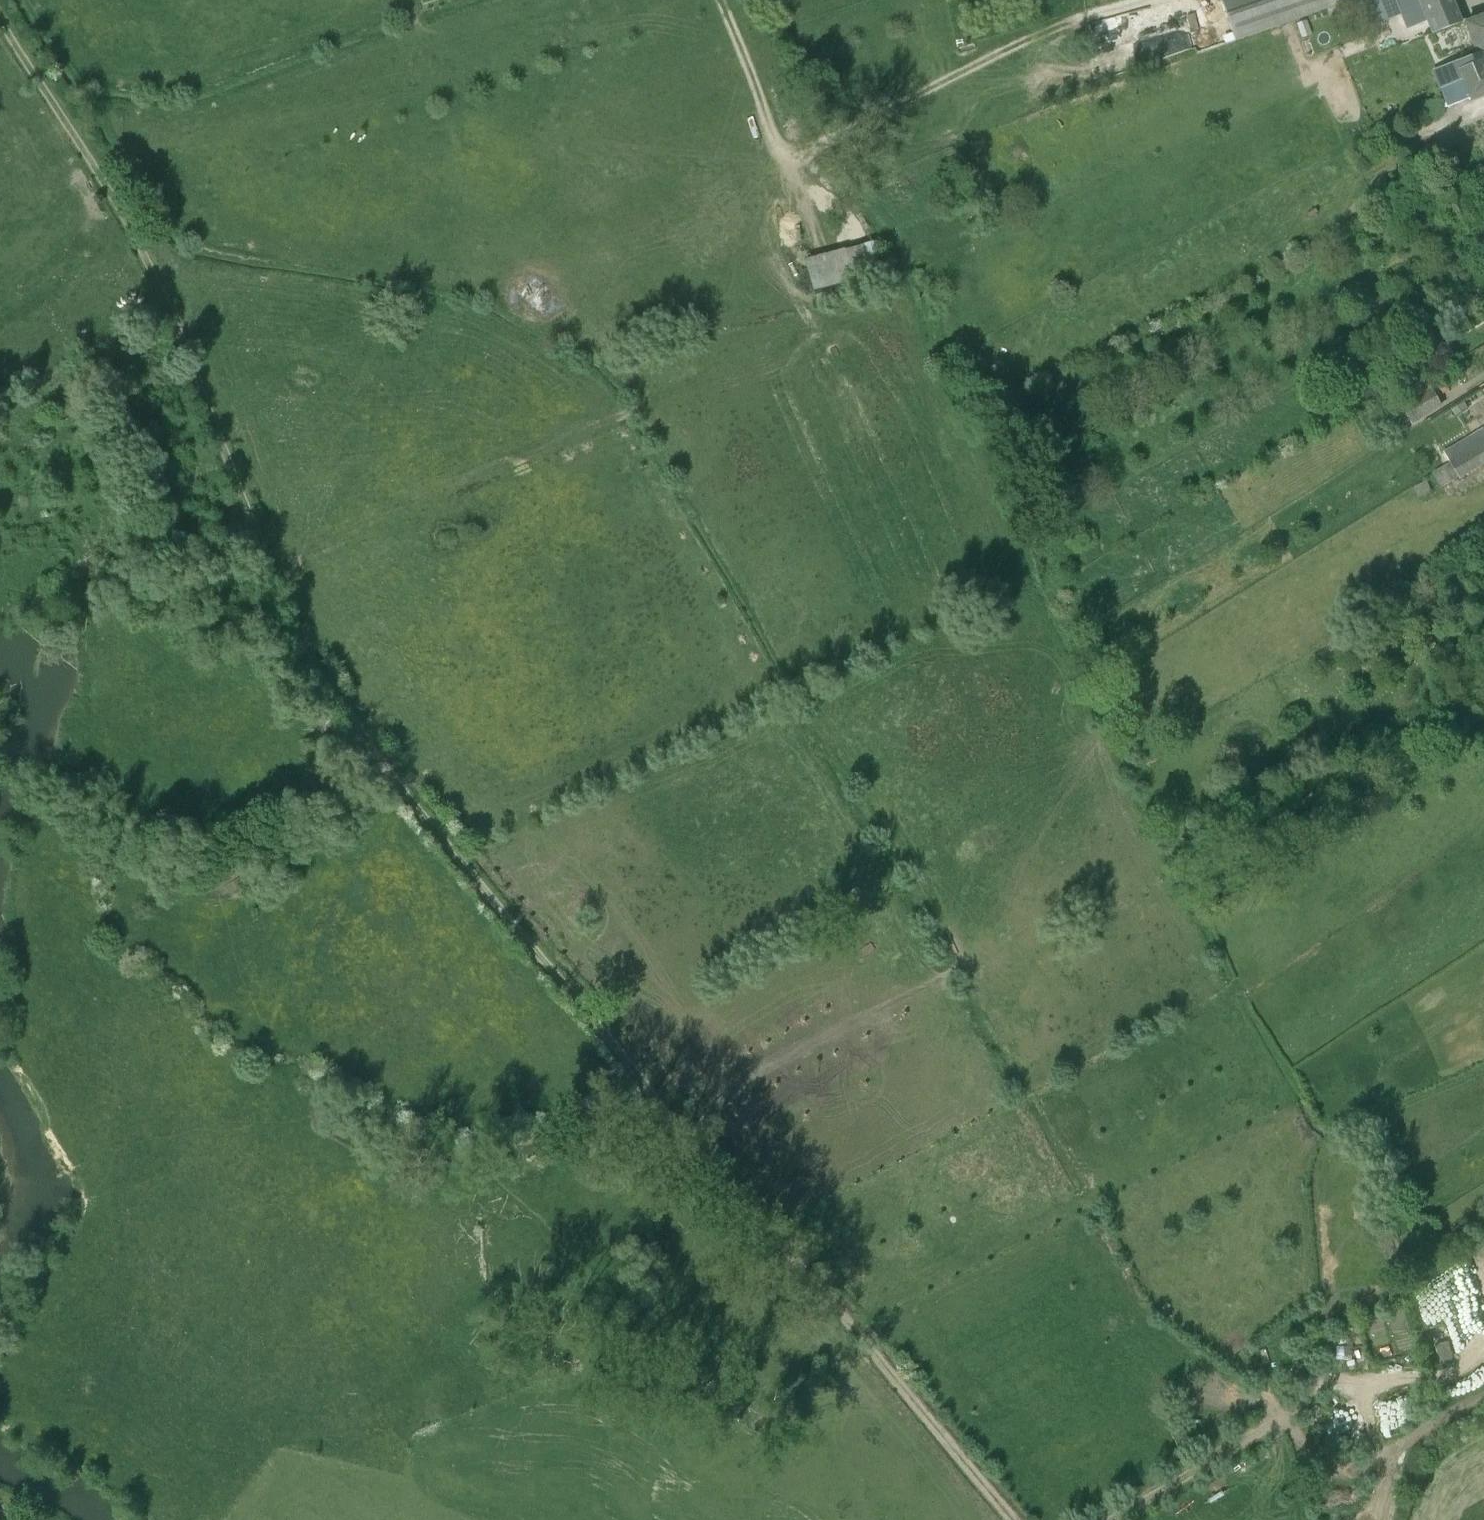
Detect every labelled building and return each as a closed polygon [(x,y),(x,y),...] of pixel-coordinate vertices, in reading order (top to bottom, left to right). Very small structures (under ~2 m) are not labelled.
[(1234,40),(1354,0),(1221,0),(1234,40)] [(1459,22),(1450,0),(1355,0),(1365,28),(1419,7),(1430,33),(1459,22)] [(1463,24),(1472,49),(1475,48),(1476,53),(1432,69),(1444,101),(1446,99),(1442,90),(1463,82),(1458,70),(1482,60),(1483,65),(1483,16),(1463,24)] [(1191,23),(1151,37),(1159,58),(1199,43),(1191,23)] [(1483,91),(1483,65),(1482,60),(1458,70),(1463,82),(1442,90),(1446,99),(1444,101),(1446,106),(1483,91)] [(875,234),(807,253),(816,284),(884,265),(875,234)] [(1442,360),(1436,351),(1425,357),(1430,367),(1442,360)] [(1434,390),(1437,395),(1450,388),(1446,380),(1433,388),(1434,390)] [(1433,388),(1411,401),(1422,418),(1443,405),(1433,388)] [(1422,418),(1411,401),(1407,404),(1403,407),(1413,423),(1422,418)] [(1469,409),(1465,401),(1452,408),(1457,416),(1469,409)] [(1447,455),(1450,460),(1451,462),(1452,461),(1483,442),(1483,427),(1444,451),(1447,455)] [(1433,471),(1442,487),(1460,476),(1461,479),(1483,465),(1483,442),(1452,461),(1451,462),(1450,460),(1433,471)] [(1437,1345),(1441,1361),(1453,1358),(1449,1342),(1437,1345)]
